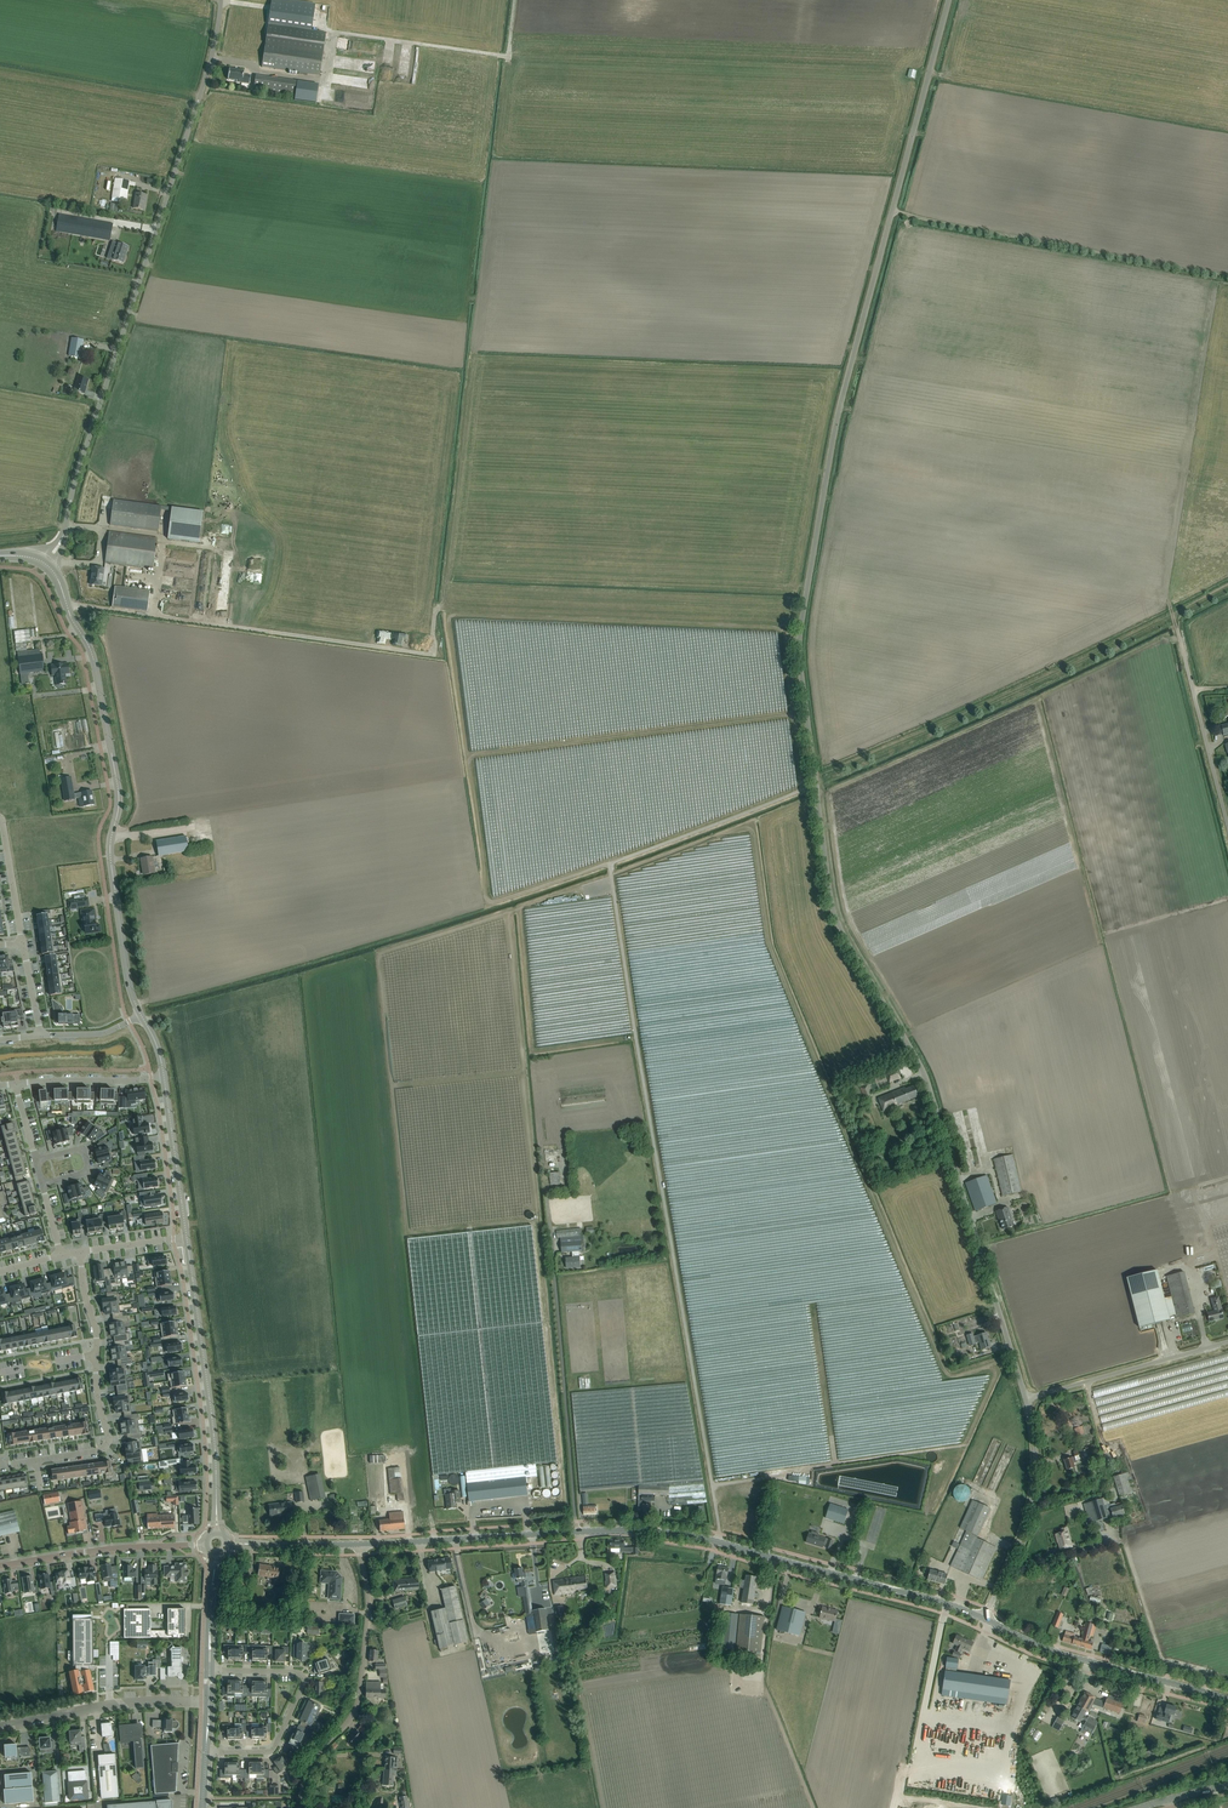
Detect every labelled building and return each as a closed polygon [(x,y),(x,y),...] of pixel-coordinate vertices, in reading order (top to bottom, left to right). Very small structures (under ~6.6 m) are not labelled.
[(326,33),(311,31),(315,4),(284,0),(271,0),(262,67),(319,76),(326,33)] [(340,44),(350,46),(351,41),(352,41),(353,37),(345,36),(345,37),(341,37),(340,44)] [(236,82),(249,84),(251,76),(243,75),(244,71),(229,69),(228,79),(236,81),(236,82)] [(915,79),(917,71),(910,69),(908,77),(915,79)] [(294,96),(296,82),(255,76),(253,90),(294,96)] [(318,85),(308,83),(297,82),(294,100),(315,103),(318,85)] [(112,198),(111,201),(125,203),(126,200),(129,185),(135,187),(136,182),(129,181),(115,178),(112,198)] [(146,195),(136,193),(133,208),(144,210),(145,205),(144,204),(144,202),(145,202),(146,195)] [(55,232),(110,241),(113,224),(58,214),(55,232)] [(113,242),(107,258),(112,260),(123,264),(126,255),(125,254),(126,252),(127,252),(128,246),(117,243),(113,242)] [(71,337),(68,355),(80,357),(83,339),(71,337)] [(87,385),(88,380),(78,377),(74,391),(84,394),(87,385)] [(110,525),(158,531),(161,506),(113,500),(110,525)] [(203,512),(172,508),(167,539),(199,543),(203,512)] [(105,563),(153,569),(157,538),(109,532),(105,563)] [(92,567),(92,574),(93,574),(91,585),(90,584),(90,585),(101,586),(104,569),(92,567)] [(147,612),(150,591),(115,586),(112,607),(147,612)] [(19,626),(24,626),(21,605),(16,606),(19,626)] [(16,652),(27,651),(26,643),(31,642),(29,630),(14,632),(16,652)] [(18,657),(20,674),(44,671),(42,654),(18,657)] [(51,666),(52,675),(55,675),(56,685),(57,685),(58,686),(62,686),(62,684),(66,684),(65,677),(64,677),(64,674),(68,673),(67,664),(63,664),(54,665),(51,666)] [(65,745),(62,733),(59,734),(58,730),(55,731),(58,747),(65,745)] [(84,806),(94,805),(91,791),(82,792),(73,794),(70,777),(61,779),(65,801),(74,799),(83,797),(84,806)] [(156,841),(158,856),(188,851),(186,836),(156,841)] [(143,866),(144,875),(155,873),(152,857),(140,859),(141,867),(143,866)] [(77,907),(89,905),(88,898),(68,901),(69,908),(72,908),(72,910),(77,909),(77,907)] [(81,911),(81,913),(83,922),(84,921),(86,933),(100,931),(99,926),(95,926),(94,916),(95,916),(94,909),(81,911)] [(48,920),(47,914),(50,914),(50,910),(38,912),(38,915),(36,915),(37,922),(48,920)] [(49,927),(48,920),(37,922),(38,929),(49,927)] [(50,933),(49,927),(38,929),(39,935),(50,934),(50,933)] [(51,933),(50,933),(50,934),(39,935),(40,942),(52,940),(51,933)] [(53,947),(52,940),(40,942),(41,948),(53,947)] [(54,953),(53,947),(41,948),(42,955),(54,953)] [(8,964),(8,961),(8,956),(7,956),(6,956),(6,955),(0,956),(1,972),(14,972),(14,971),(13,964),(8,964)] [(44,956),(45,963),(56,961),(55,955),(44,956)] [(58,961),(56,961),(45,963),(46,970),(59,968),(58,961)] [(59,974),(59,968),(46,970),(47,976),(60,974),(59,974)] [(61,974),(59,974),(60,974),(47,976),(48,983),(62,981),(61,974)] [(20,978),(21,987),(29,986),(28,977),(20,978)] [(63,987),(62,981),(48,983),(49,989),(61,987),(61,988),(63,987)] [(62,994),(61,988),(61,987),(49,989),(50,996),(62,994)] [(80,1024),(80,1015),(63,1015),(63,1013),(64,1013),(62,1007),(60,1007),(59,1006),(58,1005),(57,1003),(56,1002),(55,1001),(53,1001),(51,1000),(53,1007),(55,1007),(57,1016),(55,1017),(56,1024),(58,1023),(58,1024),(80,1024)] [(22,1009),(9,1010),(11,1028),(18,1027),(18,1022),(20,1022),(19,1017),(24,1017),(22,1009)] [(9,1010),(0,1011),(0,1019),(1,1019),(1,1023),(3,1023),(4,1028),(5,1028),(11,1028),(9,1010)] [(887,1073),(890,1082),(901,1078),(898,1069),(887,1073)] [(913,1077),(910,1071),(903,1074),(905,1080),(913,1077)] [(865,1098),(867,1097),(866,1094),(870,1092),(868,1084),(861,1087),(865,1098)] [(905,1088),(878,1098),(883,1111),(892,1108),(898,1106),(897,1105),(918,1096),(914,1086),(906,1089),(905,1088)] [(126,1097),(119,1097),(118,1108),(125,1108),(125,1106),(130,1105),(130,1103),(135,1103),(135,1100),(145,1099),(144,1088),(137,1089),(133,1089),(134,1090),(127,1091),(128,1098),(126,1099),(126,1097)] [(61,1101),(61,1089),(54,1090),(54,1093),(50,1093),(51,1101),(54,1101),(61,1101)] [(67,1089),(61,1089),(61,1101),(61,1102),(68,1102),(68,1100),(72,1100),(71,1092),(68,1092),(67,1089)] [(83,1103),(83,1089),(77,1089),(77,1092),(73,1092),(73,1100),(76,1100),(76,1103),(83,1103)] [(90,1089),(83,1089),(83,1103),(90,1103),(90,1100),(94,1100),(94,1092),(90,1092),(90,1089)] [(107,1104),(107,1090),(101,1089),(100,1092),(97,1092),(96,1100),(100,1101),(100,1104),(107,1104)] [(51,1101),(50,1093),(46,1093),(46,1090),(39,1091),(40,1106),(48,1105),(47,1101),(51,1101)] [(114,1090),(107,1090),(107,1104),(114,1104),(114,1101),(117,1101),(118,1093),(114,1093),(114,1090)] [(135,1135),(149,1133),(148,1123),(142,1124),(141,1117),(132,1118),(135,1135)] [(85,1136),(86,1137),(93,1125),(88,1121),(86,1124),(79,1122),(78,1127),(83,1128),(80,1133),(81,1133),(80,1134),(84,1137),(85,1136)] [(13,1123),(1,1127),(3,1133),(15,1130),(13,1123)] [(93,1125),(86,1137),(86,1138),(90,1140),(91,1141),(94,1136),(98,1140),(105,1135),(103,1132),(101,1133),(99,1130),(100,1128),(94,1124),(93,1125)] [(65,1126),(58,1128),(62,1143),(63,1142),(64,1143),(68,1142),(68,1141),(69,1141),(68,1136),(73,1136),(74,1127),(69,1126),(69,1128),(66,1128),(65,1126)] [(62,1143),(58,1128),(52,1130),(53,1134),(47,1136),(48,1141),(54,1139),(56,1145),(57,1144),(57,1145),(62,1144),(61,1143),(62,1143)] [(16,1136),(15,1130),(3,1133),(4,1140),(16,1136)] [(18,1143),(16,1136),(4,1140),(6,1146),(18,1143)] [(147,1137),(136,1138),(136,1145),(137,1153),(138,1153),(138,1155),(145,1154),(145,1152),(153,1150),(152,1142),(148,1143),(147,1137)] [(107,1143),(105,1139),(97,1144),(100,1149),(95,1150),(95,1151),(96,1156),(97,1157),(110,1153),(111,1153),(109,1146),(108,1147),(106,1143),(107,1143)] [(20,1149),(18,1143),(6,1146),(8,1152),(20,1149)] [(22,1155),(20,1149),(8,1152),(9,1159),(22,1155)] [(560,1152),(548,1152),(548,1162),(560,1162),(560,1152)] [(112,1160),(110,1153),(97,1157),(97,1158),(96,1158),(98,1162),(98,1163),(104,1162),(104,1167),(108,1168),(108,1163),(111,1163),(112,1160)] [(23,1162),(22,1155),(9,1159),(11,1165),(23,1162)] [(156,1163),(156,1162),(155,1162),(154,1160),(145,1161),(144,1155),(133,1157),(134,1163),(137,1163),(138,1167),(140,1166),(141,1171),(156,1169),(155,1168),(157,1167),(156,1163)] [(994,1159),(1002,1196),(1021,1191),(1012,1155),(994,1159)] [(25,1168),(23,1162),(11,1165),(13,1171),(25,1168)] [(27,1175),(25,1168),(13,1171),(16,1181),(23,1179),(22,1176),(27,1175)] [(114,1180),(109,1178),(110,1171),(106,1170),(105,1176),(100,1173),(99,1174),(97,1178),(98,1179),(97,1180),(111,1186),(114,1180)] [(550,1185),(560,1184),(559,1172),(549,1173),(550,1185)] [(158,1187),(157,1178),(147,1179),(146,1173),(133,1175),(134,1181),(140,1180),(141,1185),(143,1184),(144,1189),(158,1187)] [(986,1175),(965,1183),(975,1211),(996,1203),(986,1175)] [(24,1182),(23,1179),(16,1181),(18,1191),(30,1188),(28,1181),(24,1182)] [(111,1186),(97,1180),(97,1181),(96,1180),(94,1185),(95,1185),(94,1186),(99,1188),(96,1192),(102,1198),(105,1196),(104,1194),(106,1192),(108,1192),(111,1186)] [(75,1185),(75,1186),(74,1186),(78,1201),(85,1199),(84,1197),(87,1195),(88,1197),(92,1194),(87,1186),(82,1189),(81,1184),(79,1184),(75,1185)] [(78,1201),(74,1186),(73,1186),(68,1187),(67,1188),(69,1193),(63,1195),(65,1204),(69,1203),(69,1201),(71,1201),(71,1202),(78,1201)] [(32,1194),(30,1188),(18,1191),(20,1197),(32,1194)] [(157,1205),(161,1204),(159,1194),(152,1196),(151,1191),(139,1193),(140,1198),(144,1197),(145,1207),(152,1206),(152,1207),(152,1208),(157,1207),(157,1205)] [(34,1200),(32,1194),(20,1197),(22,1203),(34,1200)] [(35,1207),(34,1200),(22,1203),(23,1210),(35,1207)] [(37,1213),(35,1207),(23,1210),(25,1216),(37,1213)] [(999,1220),(1000,1220),(1003,1230),(1013,1226),(1011,1220),(1012,1220),(1008,1207),(996,1211),(999,1220)] [(123,1221),(126,1220),(125,1211),(121,1212),(121,1213),(114,1214),(117,1229),(118,1229),(118,1230),(123,1229),(123,1228),(124,1228),(123,1221)] [(163,1222),(162,1212),(161,1212),(161,1213),(154,1214),(154,1213),(144,1214),(145,1224),(146,1224),(146,1225),(152,1224),(151,1221),(155,1221),(156,1223),(163,1222)] [(105,1223),(104,1219),(104,1214),(103,1214),(99,1215),(100,1216),(93,1217),(93,1218),(95,1232),(96,1232),(96,1233),(98,1233),(101,1233),(101,1231),(102,1231),(101,1224),(105,1223)] [(117,1229),(114,1214),(107,1215),(108,1218),(104,1219),(105,1223),(108,1223),(109,1230),(111,1230),(111,1231),(116,1230),(116,1229),(117,1229)] [(83,1226),(82,1222),(83,1222),(82,1217),(78,1217),(78,1219),(71,1220),(73,1236),(74,1235),(75,1237),(80,1236),(79,1235),(81,1234),(80,1227),(83,1226)] [(95,1232),(93,1218),(86,1219),(86,1221),(83,1222),(82,1222),(83,1226),(87,1226),(88,1233),(89,1233),(89,1234),(94,1234),(94,1232),(95,1232)] [(466,1471),(469,1502),(528,1495),(525,1465),(557,1462),(532,1225),(408,1239),(418,1336),(433,1475),(466,1471)] [(34,1230),(35,1232),(38,1243),(44,1241),(41,1228),(34,1230)] [(581,1236),(581,1228),(556,1231),(557,1238),(560,1238),(562,1253),(572,1252),(573,1258),(566,1258),(566,1266),(572,1265),(574,1265),(574,1267),(580,1267),(579,1253),(582,1252),(582,1251),(583,1251),(582,1248),(586,1247),(585,1235),(581,1236)] [(38,1243),(35,1232),(28,1233),(31,1244),(38,1243)] [(31,1244),(28,1233),(22,1235),(25,1246),(31,1244)] [(19,1248),(16,1237),(15,1235),(9,1237),(9,1239),(12,1249),(19,1248)] [(25,1246),(22,1235),(16,1237),(19,1248),(25,1246)] [(12,1249),(9,1239),(3,1240),(6,1251),(12,1249)] [(167,1262),(167,1258),(165,1258),(165,1257),(147,1259),(148,1267),(166,1264),(166,1263),(167,1262)] [(134,1280),(132,1266),(126,1266),(125,1262),(124,1262),(122,1262),(120,1263),(119,1263),(121,1278),(127,1277),(127,1281),(134,1280)] [(121,1278),(119,1263),(118,1263),(115,1264),(113,1264),(114,1268),(108,1269),(110,1281),(109,1281),(110,1284),(117,1283),(116,1279),(121,1278)] [(110,1281),(108,1269),(102,1270),(102,1266),(100,1266),(95,1266),(95,1267),(94,1267),(94,1269),(94,1271),(95,1271),(95,1275),(94,1275),(94,1280),(96,1280),(96,1282),(109,1281),(110,1281)] [(1139,1328),(1156,1323),(1169,1320),(1169,1318),(1176,1316),(1177,1318),(1194,1313),(1184,1272),(1182,1272),(1166,1276),(1171,1296),(1164,1298),(1157,1270),(1126,1278),(1139,1328)] [(171,1278),(170,1271),(154,1273),(155,1280),(171,1278)] [(75,1285),(74,1277),(73,1276),(66,1278),(64,1273),(58,1275),(61,1289),(75,1285)] [(61,1289),(58,1275),(51,1277),(53,1282),(49,1283),(51,1292),(61,1289)] [(172,1285),(171,1278),(155,1280),(156,1287),(172,1285)] [(51,1292),(49,1283),(45,1284),(44,1279),(37,1280),(41,1294),(51,1292)] [(41,1294),(37,1280),(31,1282),(32,1288),(29,1289),(31,1297),(41,1294)] [(1213,1290),(1224,1288),(1223,1282),(1212,1284),(1213,1290)] [(31,1297),(29,1289),(25,1290),(24,1284),(17,1286),(21,1300),(31,1297)] [(21,1300),(17,1286),(10,1288),(12,1293),(8,1294),(11,1303),(21,1300)] [(8,1294),(5,1295),(3,1290),(0,1291),(0,1304),(0,1305),(11,1303),(8,1294)] [(104,1308),(119,1305),(117,1291),(106,1293),(107,1300),(102,1300),(102,1302),(103,1307),(103,1306),(103,1308),(105,1308),(104,1308)] [(175,1298),(174,1293),(173,1294),(173,1292),(157,1295),(158,1302),(174,1300),(174,1298),(175,1298)] [(1218,1296),(1211,1298),(1212,1305),(1213,1305),(1214,1310),(1207,1312),(1209,1322),(1223,1318),(1221,1309),(1222,1309),(1218,1296)] [(120,1312),(119,1305),(104,1308),(105,1308),(105,1309),(104,1309),(105,1313),(106,1315),(112,1314),(112,1318),(123,1316),(122,1312),(120,1312)] [(177,1313),(176,1308),(175,1308),(175,1307),(159,1309),(160,1316),(176,1314),(176,1313),(177,1313)] [(127,1315),(123,1316),(112,1318),(113,1324),(109,1324),(109,1326),(110,1329),(110,1330),(124,1328),(123,1323),(128,1322),(127,1315)] [(176,1328),(175,1321),(160,1324),(161,1331),(176,1328)] [(75,1325),(68,1327),(70,1338),(77,1337),(75,1325)] [(70,1338),(68,1327),(61,1328),(63,1339),(70,1338)] [(63,1339),(61,1328),(55,1329),(57,1341),(63,1339)] [(125,1333),(124,1328),(110,1330),(110,1331),(110,1335),(111,1335),(111,1336),(113,1336),(114,1342),(129,1340),(131,1340),(130,1333),(125,1333)] [(177,1336),(176,1328),(161,1331),(162,1338),(177,1336)] [(57,1341),(55,1329),(48,1331),(50,1342),(57,1341)] [(50,1342),(48,1331),(42,1332),(44,1343),(50,1342)] [(44,1343),(42,1332),(35,1333),(37,1344),(44,1343)] [(37,1344),(35,1333),(29,1334),(31,1346),(37,1344)] [(990,1347),(989,1341),(988,1341),(985,1334),(986,1333),(977,1335),(978,1338),(974,1339),(972,1333),(966,1335),(969,1345),(979,1342),(982,1350),(990,1347)] [(31,1346),(29,1334),(22,1336),(25,1347),(31,1346)] [(25,1347),(22,1336),(16,1337),(18,1348),(25,1347)] [(18,1348),(16,1337),(10,1338),(12,1349),(18,1348)] [(12,1349),(10,1338),(3,1339),(5,1351),(12,1349)] [(130,1352),(129,1347),(130,1347),(129,1340),(114,1342),(115,1348),(111,1348),(111,1350),(111,1354),(112,1354),(112,1355),(126,1352),(130,1352)] [(182,1349),(181,1344),(180,1344),(180,1343),(164,1345),(165,1352),(181,1350),(181,1349),(182,1349)] [(127,1358),(126,1352),(112,1355),(111,1355),(112,1359),(113,1361),(117,1360),(118,1366),(126,1365),(132,1364),(131,1357),(127,1358)] [(1093,1381),(1100,1416),(1154,1405),(1152,1394),(1141,1396),(1140,1392),(1222,1375),(1223,1380),(1227,1379),(1227,1354),(1093,1381)] [(182,1365),(181,1357),(167,1359),(168,1367),(182,1365)] [(127,1369),(126,1365),(118,1366),(118,1370),(110,1371),(110,1372),(111,1377),(111,1378),(126,1376),(125,1369),(127,1369)] [(185,1379),(184,1371),(167,1374),(168,1381),(170,1381),(169,1381),(185,1379)] [(128,1390),(126,1376),(111,1378),(110,1378),(110,1380),(111,1384),(111,1386),(116,1385),(117,1391),(128,1390)] [(81,1378),(74,1380),(76,1391),(83,1389),(81,1378)] [(186,1386),(185,1379),(169,1381),(170,1381),(170,1382),(171,1388),(186,1386)] [(76,1391),(74,1380),(67,1381),(69,1392),(76,1391)] [(69,1392),(67,1381),(61,1382),(63,1393),(69,1392)] [(63,1393),(61,1382),(54,1383),(57,1395),(63,1393)] [(57,1395),(54,1383),(48,1385),(50,1396),(57,1395)] [(580,1490),(639,1485),(638,1494),(642,1495),(655,1495),(669,1495),(669,1504),(670,1506),(707,1502),(685,1383),(572,1393),(580,1490)] [(50,1396),(48,1385),(41,1386),(44,1397),(50,1396)] [(44,1397),(41,1386),(35,1387),(37,1398),(44,1397)] [(37,1398),(35,1387),(28,1388),(31,1400),(37,1398)] [(31,1400),(28,1388),(22,1390),(24,1401),(31,1400)] [(24,1401),(22,1390),(16,1391),(18,1402),(24,1401)] [(130,1404),(128,1390),(117,1391),(118,1398),(113,1399),(113,1400),(114,1405),(114,1406),(115,1406),(130,1404)] [(18,1402),(16,1391),(9,1392),(11,1403),(18,1402)] [(11,1403),(9,1392),(2,1394),(4,1405),(11,1403)] [(188,1401),(187,1393),(172,1395),(173,1403),(188,1401)] [(131,1415),(130,1404),(115,1406),(116,1407),(115,1407),(116,1412),(116,1413),(123,1412),(124,1416),(131,1415)] [(189,1415),(188,1408),(172,1410),(173,1417),(189,1415)] [(138,1414),(131,1415),(124,1416),(125,1422),(120,1423),(121,1424),(120,1424),(121,1428),(121,1429),(140,1426),(138,1426),(138,1421),(139,1421),(138,1414)] [(190,1422),(189,1415),(173,1417),(171,1417),(173,1424),(190,1422)] [(79,1421),(80,1424),(80,1423),(82,1435),(88,1434),(86,1420),(79,1421)] [(67,1425),(67,1423),(60,1424),(60,1426),(61,1426),(62,1438),(69,1437),(67,1425)] [(80,1423),(80,1424),(73,1424),(75,1436),(82,1435),(80,1423)] [(73,1424),(67,1425),(69,1437),(75,1436),(73,1424)] [(61,1426),(60,1426),(54,1427),(56,1439),(62,1438),(61,1426)] [(140,1426),(121,1429),(122,1433),(122,1435),(126,1434),(127,1440),(140,1438),(142,1438),(141,1431),(139,1431),(139,1426),(140,1426)] [(56,1439),(54,1427),(48,1428),(49,1440),(56,1439)] [(49,1440),(48,1428),(41,1429),(43,1440),(49,1440)] [(43,1440),(41,1429),(35,1430),(36,1441),(43,1440)] [(194,1435),(193,1430),(192,1430),(192,1429),(176,1431),(177,1439),(183,1438),(193,1437),(193,1435),(194,1435)] [(36,1441),(35,1430),(28,1431),(30,1442),(36,1441)] [(30,1442),(28,1431),(22,1432),(23,1443),(30,1442)] [(23,1443),(22,1432),(15,1433),(17,1444),(23,1443)] [(17,1444),(15,1433),(8,1434),(5,1435),(6,1443),(9,1442),(10,1445),(17,1444)] [(141,1449),(140,1438),(127,1440),(128,1444),(126,1444),(126,1445),(126,1450),(127,1450),(127,1451),(141,1449)] [(192,1444),(177,1446),(178,1453),(178,1458),(178,1459),(190,1457),(190,1455),(190,1452),(193,1451),(192,1444)] [(143,1463),(141,1449),(127,1451),(126,1451),(126,1453),(126,1458),(126,1457),(127,1459),(131,1458),(132,1465),(143,1463)] [(1084,1458),(1082,1450),(1074,1452),(1075,1456),(1064,1460),(1067,1470),(1074,1467),(1073,1463),(1077,1462),(1076,1460),(1084,1458)] [(384,1455),(369,1456),(370,1463),(385,1463),(384,1455)] [(159,1464),(159,1466),(159,1468),(168,1467),(168,1465),(176,1464),(176,1463),(175,1460),(175,1459),(161,1462),(159,1462),(159,1464)] [(195,1469),(195,1465),(192,1465),(191,1465),(191,1462),(191,1461),(188,1462),(188,1461),(187,1461),(187,1462),(184,1462),(180,1462),(181,1466),(180,1466),(180,1474),(188,1474),(192,1474),(192,1473),(196,1473),(196,1472),(197,1472),(196,1469),(195,1469)] [(112,1476),(110,1462),(103,1463),(105,1474),(105,1477),(112,1476)] [(98,1475),(97,1463),(90,1464),(92,1476),(98,1475)] [(105,1474),(103,1463),(97,1463),(98,1475),(105,1474)] [(92,1476),(90,1464),(84,1465),(86,1476),(92,1476)] [(86,1476),(84,1465),(77,1466),(79,1477),(86,1476)] [(79,1477),(77,1466),(71,1467),(73,1478),(79,1477)] [(73,1478),(71,1467),(64,1468),(66,1479),(73,1478)] [(397,1494),(397,1502),(404,1501),(401,1479),(399,1467),(387,1469),(390,1495),(397,1494)] [(66,1479),(64,1468),(58,1469),(60,1480),(66,1479)] [(1003,1481),(1009,1472),(1003,1468),(997,1478),(1003,1481)] [(60,1480),(58,1469),(51,1470),(52,1477),(53,1481),(60,1480)] [(1127,1472),(1113,1477),(1119,1497),(1133,1493),(1127,1472)] [(28,1488),(26,1474),(18,1475),(20,1488),(20,1489),(28,1488)] [(305,1477),(311,1501),(326,1497),(320,1474),(305,1477)] [(1085,1474),(1078,1477),(1081,1483),(1088,1480),(1085,1474)] [(18,1475),(10,1477),(13,1489),(20,1488),(18,1475)] [(13,1489),(10,1477),(3,1478),(5,1490),(13,1489)] [(151,1482),(139,1483),(139,1490),(145,1490),(145,1489),(152,1489),(151,1482)] [(197,1490),(196,1482),(187,1482),(178,1482),(179,1492),(192,1491),(191,1490),(197,1490)] [(955,1502),(967,1504),(968,1499),(972,1500),(974,1489),(958,1486),(955,1502)] [(446,1495),(447,1502),(447,1508),(444,1508),(444,1509),(457,1507),(457,1502),(457,1501),(457,1500),(461,1500),(460,1490),(451,1491),(451,1494),(446,1495)] [(60,1501),(58,1492),(43,1495),(45,1504),(49,1503),(56,1502),(60,1501)] [(303,1492),(295,1493),(296,1502),(304,1501),(303,1492)] [(638,1509),(641,1510),(643,1510),(643,1513),(647,1513),(647,1514),(650,1514),(650,1513),(651,1513),(651,1505),(651,1501),(655,1501),(655,1495),(642,1495),(638,1494),(638,1500),(639,1501),(638,1509)] [(173,1501),(173,1505),(178,1505),(178,1496),(166,1497),(166,1499),(171,1499),(171,1501),(173,1501)] [(1125,1514),(1121,1502),(1115,1504),(1115,1503),(1109,1504),(1107,1497),(1085,1503),(1091,1522),(1113,1516),(1113,1517),(1125,1514)] [(137,1500),(131,1501),(134,1514),(139,1512),(137,1500)] [(950,1566),(981,1581),(996,1547),(977,1538),(990,1508),(973,1500),(960,1528),(966,1531),(956,1554),(950,1566)] [(87,1529),(82,1501),(67,1503),(70,1522),(69,1522),(70,1526),(67,1527),(68,1534),(75,1532),(75,1533),(83,1532),(83,1530),(87,1529)] [(291,1502),(269,1505),(270,1515),(292,1513),(291,1502)] [(825,1518),(844,1524),(848,1510),(830,1504),(825,1518)] [(188,1515),(182,1516),(182,1523),(182,1524),(183,1524),(189,1523),(189,1525),(199,1524),(198,1515),(198,1514),(198,1509),(193,1509),(193,1508),(192,1508),(192,1509),(188,1509),(188,1515)] [(20,1532),(14,1511),(0,1514),(0,1536),(20,1532)] [(404,1529),(403,1512),(388,1513),(389,1519),(379,1520),(380,1531),(404,1529)] [(95,1515),(96,1523),(102,1522),(102,1521),(105,1521),(106,1527),(111,1526),(111,1527),(120,1525),(119,1519),(118,1519),(118,1518),(117,1514),(109,1515),(106,1516),(106,1513),(101,1514),(95,1515)] [(174,1514),(160,1515),(157,1515),(157,1517),(147,1518),(147,1529),(175,1527),(174,1514)] [(1060,1550),(1072,1547),(1070,1547),(1067,1537),(1069,1536),(1067,1527),(1061,1529),(1062,1532),(1055,1534),(1057,1543),(1058,1543),(1060,1550)] [(809,1533),(806,1542),(822,1548),(823,1545),(825,1546),(826,1546),(825,1547),(831,1549),(834,1541),(828,1539),(827,1542),(824,1541),(825,1538),(818,1536),(818,1533),(812,1531),(811,1534),(809,1533)] [(620,1548),(620,1552),(633,1552),(633,1555),(638,1555),(638,1547),(624,1547),(624,1540),(610,1540),(610,1548),(620,1548)] [(429,1572),(451,1568),(450,1558),(428,1561),(429,1572)] [(176,1582),(186,1582),(186,1575),(188,1575),(188,1570),(186,1570),(186,1563),(175,1564),(175,1566),(164,1567),(164,1577),(176,1577),(176,1582)] [(110,1564),(101,1565),(103,1578),(110,1577),(110,1581),(110,1587),(118,1587),(117,1571),(112,1572),(110,1564)] [(259,1564),(257,1575),(278,1578),(279,1567),(259,1564)] [(148,1570),(145,1570),(145,1581),(151,1581),(151,1585),(157,1585),(157,1570),(156,1570),(156,1565),(148,1565),(148,1570)] [(132,1566),(123,1566),(123,1578),(132,1577),(137,1577),(136,1569),(132,1569),(132,1566)] [(718,1566),(717,1574),(716,1579),(726,1581),(729,1568),(718,1566)] [(96,1577),(94,1568),(88,1569),(88,1567),(80,1569),(80,1570),(78,1570),(79,1575),(78,1575),(79,1579),(80,1579),(80,1580),(86,1579),(86,1582),(95,1581),(94,1578),(96,1577)] [(513,1574),(512,1575),(513,1578),(513,1579),(514,1579),(516,1579),(517,1579),(518,1583),(521,1582),(522,1587),(518,1588),(519,1597),(523,1596),(526,1613),(527,1618),(529,1635),(537,1633),(537,1632),(549,1630),(545,1608),(532,1610),(528,1581),(527,1581),(526,1578),(525,1572),(523,1572),(522,1568),(515,1569),(516,1573),(515,1573),(513,1573),(513,1574)] [(947,1574),(930,1570),(927,1579),(945,1584),(947,1574)] [(76,1586),(74,1577),(70,1578),(69,1571),(66,1571),(61,1572),(61,1573),(56,1574),(57,1584),(63,1583),(63,1584),(68,1583),(69,1587),(76,1586)] [(330,1598),(339,1599),(341,1578),(341,1577),(340,1578),(336,1573),(336,1572),(321,1571),(321,1576),(320,1576),(320,1577),(321,1577),(321,1581),(328,1582),(330,1584),(330,1598)] [(616,1571),(606,1572),(607,1587),(617,1586),(616,1571)] [(530,1582),(536,1581),(534,1573),(528,1574),(530,1582)] [(55,1592),(53,1582),(50,1582),(48,1574),(39,1575),(41,1589),(50,1588),(51,1592),(55,1592)] [(237,1590),(246,1591),(247,1584),(243,1584),(244,1575),(239,1574),(237,1590)] [(746,1575),(742,1603),(753,1605),(757,1577),(746,1575)] [(32,1576),(22,1578),(24,1593),(34,1592),(34,1593),(38,1593),(37,1586),(33,1586),(32,1576)] [(576,1590),(588,1588),(586,1576),(566,1578),(553,1581),(555,1595),(576,1592),(576,1590)] [(18,1590),(17,1581),(12,1582),(11,1579),(9,1579),(9,1578),(5,1579),(5,1580),(3,1580),(5,1594),(13,1592),(13,1591),(18,1590)] [(394,1591),(418,1590),(417,1578),(393,1580),(394,1591)] [(445,1608),(431,1612),(440,1648),(441,1652),(448,1650),(447,1646),(460,1644),(468,1642),(468,1641),(462,1619),(455,1586),(444,1588),(441,1589),(445,1608)] [(722,1587),(719,1604),(731,1605),(733,1589),(722,1587)] [(395,1609),(407,1605),(404,1597),(392,1600),(395,1609)] [(485,1600),(481,1603),(485,1609),(489,1606),(485,1600)] [(561,1604),(554,1607),(557,1618),(565,1616),(561,1604)] [(806,1612),(782,1606),(776,1630),(800,1636),(806,1612)] [(828,1620),(835,1621),(838,1611),(831,1609),(822,1606),(819,1618),(828,1620)] [(184,1636),(184,1608),(169,1609),(169,1625),(167,1625),(167,1630),(151,1630),(150,1613),(148,1613),(148,1609),(142,1609),(124,1609),(124,1638),(123,1638),(177,1638),(177,1636),(184,1636)] [(720,1648),(762,1652),(765,1616),(724,1612),(720,1648)] [(1052,1625),(1057,1628),(1063,1614),(1057,1612),(1052,1625)] [(353,1624),(354,1615),(339,1614),(339,1624),(353,1624)] [(93,1666),(93,1619),(90,1619),(90,1616),(91,1616),(91,1615),(72,1615),(73,1651),(73,1661),(73,1666),(75,1666),(75,1667),(75,1670),(69,1672),(74,1695),(83,1693),(83,1692),(84,1692),(84,1693),(88,1692),(89,1692),(93,1691),(94,1691),(89,1670),(89,1666),(93,1666)] [(1081,1639),(1080,1643),(1085,1644),(1084,1648),(1091,1650),(1092,1647),(1093,1642),(1088,1641),(1090,1635),(1092,1624),(1085,1622),(1083,1633),(1081,1639)] [(307,1634),(318,1634),(319,1627),(309,1626),(309,1633),(307,1633),(307,1634)] [(1065,1631),(1062,1641),(1084,1648),(1085,1644),(1080,1643),(1081,1639),(1069,1636),(1070,1633),(1065,1631)] [(957,1645),(955,1650),(960,1653),(962,1648),(964,1648),(963,1649),(969,1652),(973,1642),(968,1639),(967,1640),(956,1636),(953,1643),(957,1645)] [(119,1642),(110,1642),(110,1655),(113,1655),(113,1660),(119,1660),(119,1642)] [(165,1667),(160,1667),(160,1668),(160,1679),(165,1679),(165,1674),(167,1674),(167,1676),(177,1676),(178,1678),(179,1679),(180,1679),(182,1679),(182,1678),(183,1677),(183,1676),(183,1675),(183,1674),(181,1673),(181,1667),(181,1662),(182,1662),(183,1661),(183,1660),(183,1659),(183,1658),(182,1657),(181,1657),(181,1648),(175,1648),(171,1644),(167,1648),(171,1652),(171,1663),(171,1667),(167,1667),(167,1668),(165,1668),(165,1667)] [(235,1660),(235,1648),(235,1645),(223,1644),(223,1653),(228,1653),(228,1655),(228,1660),(235,1660)] [(309,1653),(309,1651),(306,1651),(306,1644),(297,1644),(297,1646),(294,1646),(294,1651),(293,1658),(296,1658),(296,1659),(302,1659),(306,1659),(309,1659),(309,1653)] [(242,1653),(247,1653),(247,1645),(235,1645),(235,1648),(235,1660),(242,1660),(242,1655),(242,1653)] [(259,1661),(260,1645),(247,1645),(247,1653),(252,1654),(252,1655),(252,1661),(259,1661)] [(272,1646),(260,1645),(259,1661),(266,1661),(267,1656),(267,1654),(272,1654),(272,1646)] [(275,1661),(284,1661),(284,1655),(288,1655),(289,1647),(282,1647),(281,1650),(275,1650),(275,1661)] [(377,1662),(378,1650),(370,1649),(369,1661),(377,1662)] [(959,1659),(961,1654),(954,1651),(952,1656),(959,1659)] [(314,1667),(314,1673),(326,1674),(326,1672),(331,1670),(328,1660),(329,1659),(323,1652),(317,1657),(320,1662),(315,1663),(316,1667),(314,1667)] [(145,1679),(145,1674),(148,1674),(148,1676),(156,1676),(156,1668),(160,1668),(160,1667),(160,1660),(152,1660),(152,1662),(148,1662),(148,1661),(148,1667),(145,1667),(145,1666),(135,1666),(135,1670),(134,1670),(134,1675),(135,1675),(135,1679),(138,1679),(138,1680),(142,1680),(142,1679),(145,1679)] [(1007,1704),(1010,1681),(944,1672),(941,1695),(1007,1704)] [(319,1682),(314,1682),(313,1695),(323,1695),(323,1687),(326,1687),(326,1683),(328,1683),(329,1677),(319,1677),(319,1682)] [(234,1693),(235,1681),(227,1681),(227,1686),(227,1688),(222,1688),(222,1696),(235,1696),(235,1693),(234,1693)] [(242,1681),(235,1681),(234,1693),(235,1693),(235,1696),(247,1697),(247,1688),(242,1688),(242,1686),(242,1681)] [(259,1697),(259,1681),(252,1681),(252,1687),(251,1687),(251,1688),(247,1688),(247,1697),(259,1697)] [(266,1682),(259,1681),(259,1697),(271,1697),(271,1689),(266,1689),(266,1687),(266,1682)] [(366,1698),(385,1698),(385,1689),(380,1689),(380,1682),(366,1682),(366,1698)] [(1085,1692),(1077,1706),(1086,1711),(1088,1712),(1095,1698),(1085,1692)] [(1106,1698),(1103,1708),(1120,1713),(1123,1704),(1106,1698)] [(300,1725),(307,1728),(309,1725),(312,1719),(314,1720),(314,1721),(315,1721),(321,1707),(308,1702),(304,1711),(304,1712),(304,1711),(306,1712),(304,1715),(301,1721),(302,1722),(301,1725),(300,1725)] [(1157,1713),(1155,1720),(1167,1723),(1168,1718),(1168,1717),(1169,1714),(1174,1715),(1174,1714),(1177,1715),(1178,1714),(1179,1711),(1178,1710),(1175,1709),(1176,1707),(1166,1705),(1164,1713),(1165,1713),(1165,1715),(1157,1713)] [(1077,1706),(1071,1717),(1080,1722),(1082,1718),(1086,1721),(1088,1718),(1083,1715),(1086,1711),(1077,1706)] [(1144,1724),(1146,1716),(1139,1714),(1137,1722),(1144,1724)] [(1086,1721),(1081,1729),(1091,1735),(1098,1722),(1088,1717),(1088,1718),(1086,1721)] [(175,1721),(172,1721),(172,1719),(164,1718),(164,1720),(152,1720),(152,1727),(164,1728),(164,1732),(172,1732),(172,1728),(175,1728),(176,1728),(177,1728),(177,1727),(178,1727),(178,1726),(178,1725),(178,1724),(178,1723),(178,1722),(177,1722),(177,1721),(176,1721),(175,1721)] [(1064,1722),(1057,1718),(1051,1728),(1058,1732),(1064,1722)] [(105,1723),(102,1724),(103,1727),(101,1728),(102,1737),(112,1736),(111,1723),(105,1723)] [(234,1739),(234,1727),(230,1727),(230,1724),(222,1724),(222,1732),(227,1732),(227,1734),(227,1739),(234,1739)] [(242,1732),(246,1732),(246,1724),(241,1724),(241,1727),(234,1727),(234,1739),(242,1739),(242,1734),(242,1732)] [(259,1739),(258,1727),(251,1727),(251,1724),(246,1724),(246,1732),(251,1732),(251,1734),(251,1739),(259,1739)] [(266,1739),(266,1734),(266,1732),(271,1732),(271,1724),(266,1724),(266,1727),(258,1727),(259,1739),(266,1739)] [(292,1734),(288,1743),(292,1745),(292,1746),(296,1747),(297,1747),(299,1743),(300,1743),(302,1739),(307,1741),(312,1731),(298,1724),(298,1725),(299,1725),(295,1735),(292,1734)] [(141,1738),(140,1727),(132,1727),(132,1729),(129,1729),(129,1725),(120,1726),(121,1742),(133,1741),(134,1748),(135,1768),(144,1768),(142,1747),(142,1741),(141,1741),(140,1741),(140,1738),(141,1738)] [(71,1731),(69,1731),(70,1743),(71,1743),(71,1745),(75,1745),(75,1742),(79,1742),(79,1752),(85,1751),(84,1738),(81,1738),(80,1730),(75,1731),(75,1729),(70,1730),(71,1731)] [(1040,1744),(1046,1734),(1037,1729),(1031,1739),(1040,1744)] [(348,1739),(349,1740),(348,1741),(351,1744),(352,1743),(353,1744),(355,1742),(357,1745),(361,1740),(359,1738),(361,1736),(359,1734),(360,1732),(357,1730),(355,1731),(348,1739)] [(50,1744),(50,1742),(50,1738),(47,1738),(47,1736),(42,1737),(42,1738),(39,1738),(41,1753),(55,1752),(54,1744),(50,1744)] [(1081,1737),(1079,1745),(1087,1747),(1089,1738),(1081,1737)] [(155,1794),(175,1792),(176,1773),(177,1773),(177,1772),(176,1772),(177,1763),(178,1763),(177,1763),(178,1743),(151,1745),(155,1794)] [(21,1757),(30,1756),(29,1746),(16,1747),(16,1744),(4,1745),(5,1752),(3,1752),(4,1756),(5,1756),(5,1757),(17,1756),(17,1755),(21,1754),(21,1757)] [(98,1758),(101,1798),(118,1797),(115,1757),(114,1754),(98,1755),(98,1758)] [(274,1762),(276,1766),(278,1768),(274,1770),(277,1774),(280,1772),(287,1767),(289,1766),(287,1762),(286,1763),(281,1757),(274,1762)] [(395,1770),(396,1757),(386,1757),(385,1770),(395,1770)] [(239,1762),(232,1763),(232,1778),(232,1775),(236,1775),(236,1778),(244,1778),(244,1769),(239,1769),(239,1768),(239,1762)] [(256,1778),(256,1762),(249,1762),(249,1768),(249,1769),(244,1769),(244,1778),(256,1778)] [(263,1762),(256,1762),(256,1778),(269,1777),(268,1769),(263,1769),(263,1768),(263,1762)] [(232,1778),(232,1763),(224,1763),(225,1768),(224,1768),(224,1770),(219,1770),(220,1778),(232,1778)] [(42,1773),(45,1803),(60,1802),(57,1772),(57,1771),(47,1772),(47,1770),(42,1771),(42,1773)] [(68,1783),(69,1800),(88,1798),(87,1781),(86,1781),(85,1770),(68,1772),(68,1783)] [(395,1770),(385,1770),(384,1770),(383,1785),(392,1785),(393,1775),(395,1775),(395,1770)] [(3,1789),(5,1804),(34,1801),(31,1773),(4,1775),(5,1789),(3,1789)] [(140,1785),(144,1782),(138,1774),(134,1778),(140,1785)] [(270,1795),(278,1795),(278,1785),(270,1785),(270,1795)] [(401,1807),(410,1807),(408,1796),(399,1797),(401,1807)] [(171,1800),(107,1805),(107,1807),(172,1807),(171,1800)]
